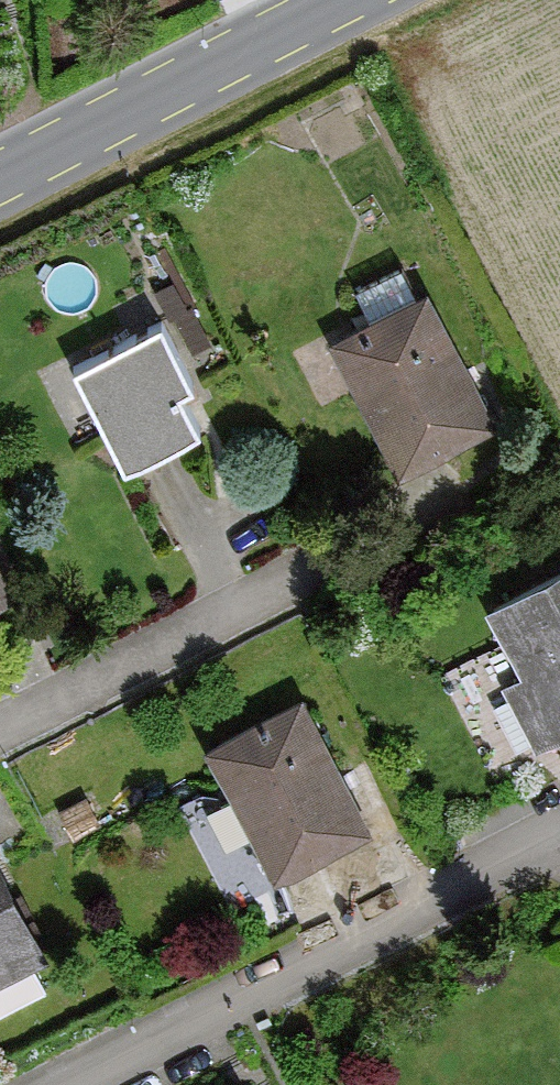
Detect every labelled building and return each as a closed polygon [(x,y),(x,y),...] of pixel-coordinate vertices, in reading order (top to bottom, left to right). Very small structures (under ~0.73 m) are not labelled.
[(434,299),(335,354),(409,485),(507,430),(434,299)] [(202,391),(167,329),(85,377),(141,474),(213,432),(192,396),(202,391)] [(31,600),(0,546),(0,618),(31,600)] [(495,619),(531,686),(511,697),(544,760),(559,752),(559,585),(495,619)] [(309,706),(210,761),(285,895),(384,840),(309,706)] [(60,818),(75,853),(103,840),(88,806),(60,818)] [(62,995),(44,961),(52,957),(2,859),(0,860),(0,1027),(62,995)]
